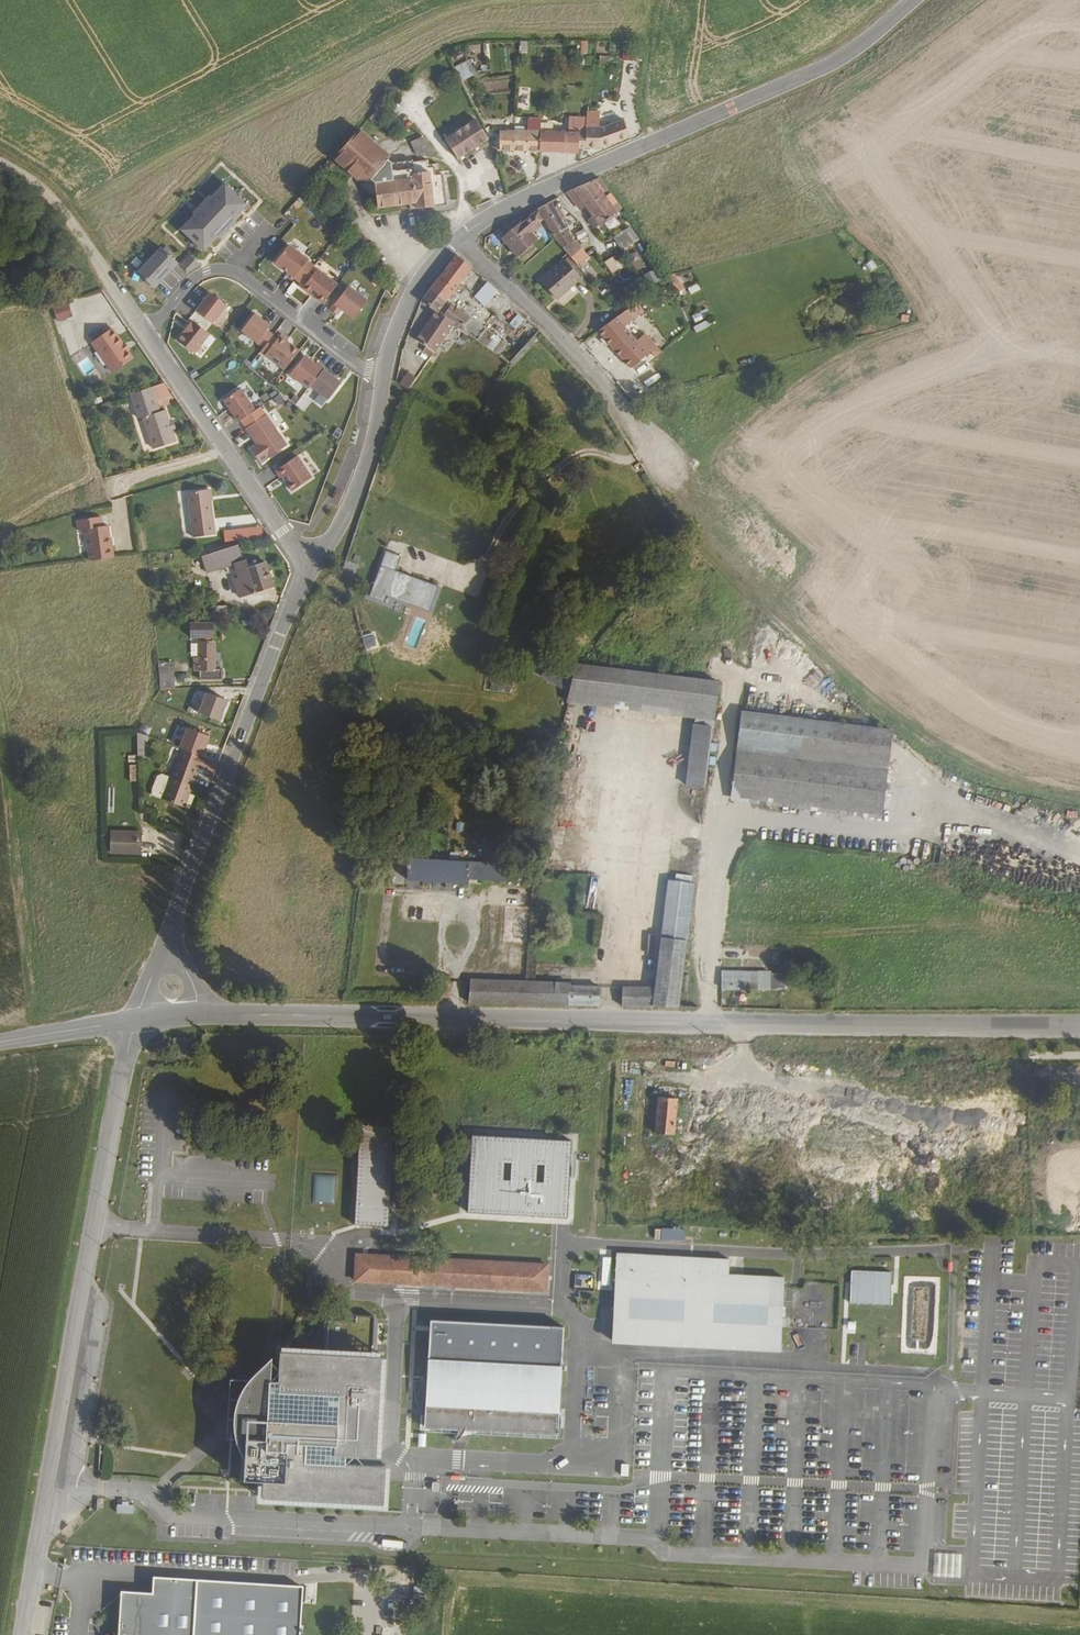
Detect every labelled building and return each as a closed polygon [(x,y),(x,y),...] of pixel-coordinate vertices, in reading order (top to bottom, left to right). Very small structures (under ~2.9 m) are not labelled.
[(525,53),(528,41),(521,40),(519,52),(525,53)] [(580,53),(595,54),(596,41),(580,40),(580,53)] [(462,81),(476,73),(469,58),(454,66),(462,81)] [(486,139),(474,119),(443,139),(456,158),(486,139)] [(584,126),(579,127),(577,131),(576,131),(577,146),(601,146),(630,137),(625,119),(602,126),(584,126)] [(395,170),(409,160),(390,162),(387,159),(390,157),(357,129),(331,160),(356,182),(364,172),(375,183),(374,185),(378,182),(390,173),(392,172),(395,170)] [(518,130),(499,131),(500,151),(510,150),(541,150),(540,130),(535,130),(521,130),(518,130)] [(576,131),(540,130),(541,150),(578,150),(577,147),(577,146),(576,131)] [(431,148),(423,136),(421,137),(427,147),(429,149),(431,148)] [(427,147),(421,137),(411,141),(419,153),(427,147)] [(446,205),(442,173),(438,174),(437,162),(427,164),(427,160),(411,162),(411,159),(409,160),(395,170),(392,172),(390,173),(378,182),(374,185),(377,207),(408,203),(416,202),(417,208),(446,205)] [(601,175),(573,187),(600,222),(623,205),(616,195),(611,199),(605,189),(609,186),(601,175)] [(193,214),(180,229),(203,250),(216,235),(218,237),(235,219),(233,217),(246,202),(223,181),(210,196),(208,194),(191,212),(193,214)] [(541,201),(536,204),(543,217),(555,237),(562,245),(574,236),(551,197),(541,201)] [(537,207),(532,212),(539,220),(543,217),(537,207)] [(521,221),(502,239),(517,256),(537,238),(529,230),(539,220),(532,212),(521,221)] [(622,250),(639,238),(630,225),(613,237),(622,250)] [(307,258),(288,243),(274,261),(299,281),(313,264),(306,259),(307,258)] [(163,246),(139,272),(156,288),(180,261),(163,246)] [(612,273),(627,262),(618,251),(604,262),(612,273)] [(182,264),(190,271),(202,263),(192,253),(182,264)] [(470,267),(456,254),(425,296),(441,309),(470,267)] [(580,277),(564,258),(541,278),(557,297),(580,277)] [(316,267),(302,286),(323,302),(337,283),(316,267)] [(673,272),(668,276),(676,289),(682,285),(673,272)] [(349,284),(331,308),(338,314),(343,308),(355,317),(369,299),(349,284)] [(498,295),(491,289),(487,286),(476,300),(487,308),(498,295)] [(193,309),(211,322),(224,303),(207,290),(193,309)] [(455,301),(445,314),(445,315),(455,322),(477,339),(488,326),(455,301)] [(69,316),(65,304),(53,308),(57,321),(69,316)] [(422,347),(431,353),(455,322),(445,315),(445,314),(438,310),(418,337),(424,344),(422,347)] [(705,310),(692,314),(694,321),(707,317),(705,310)] [(269,324),(253,311),(240,329),(263,347),(273,333),(266,328),(269,324)] [(518,329),(524,317),(516,312),(509,324),(518,329)] [(617,315),(598,329),(629,361),(632,365),(648,350),(617,315)] [(192,320),(178,339),(196,353),(210,334),(192,320)] [(133,358),(112,328),(92,342),(113,372),(133,358)] [(646,329),(640,335),(651,347),(655,352),(662,346),(646,329)] [(266,355),(285,369),(300,350),(287,340),(289,339),(282,333),(266,355)] [(305,355),(291,374),(310,389),(312,386),(326,368),(327,367),(319,362),(317,364),(305,355)] [(344,382),(326,368),(312,386),(330,399),(344,382)] [(414,375),(407,370),(397,382),(405,387),(414,375)] [(238,386),(222,398),(237,421),(254,409),(238,386)] [(148,389),(128,396),(136,421),(140,419),(151,450),(173,442),(162,411),(157,413),(148,389)] [(274,405),(284,402),(281,394),(272,397),(274,405)] [(286,444),(265,414),(245,428),(257,444),(250,448),(260,463),(286,444)] [(298,458),(277,473),(282,481),(284,479),(294,494),(314,480),(298,458)] [(211,489),(188,492),(194,537),(217,534),(211,489)] [(179,490),(181,540),(189,539),(188,490),(179,490)] [(90,560),(113,557),(111,546),(110,546),(107,527),(102,528),(100,518),(76,522),(77,532),(85,531),(88,560),(90,560)] [(225,542),(264,535),(262,524),(223,531),(225,542)] [(158,547),(173,545),(172,538),(158,540),(158,547)] [(243,599),(272,590),(264,564),(246,569),(245,563),(242,563),(236,547),(204,557),(208,573),(238,565),(243,580),(238,582),(243,599)] [(433,608),(441,585),(397,571),(402,556),(387,551),(372,594),(385,598),(387,592),(433,608)] [(432,610),(433,608),(387,592),(385,598),(372,594),(371,596),(386,601),(389,595),(432,610)] [(198,643),(197,643),(197,658),(193,658),(194,671),(198,671),(199,680),(221,679),(221,670),(214,670),(214,655),(213,643),(208,643),(208,637),(212,637),(213,623),(186,624),(187,638),(198,638),(198,643)] [(716,720),(720,681),(575,664),(573,673),(554,663),(540,677),(569,692),(567,703),(696,718),(716,720)] [(160,688),(175,688),(173,672),(158,674),(160,688)] [(197,714),(218,722),(221,715),(219,714),(221,709),(223,710),(226,702),(205,694),(197,714)] [(891,727),(741,712),(733,788),(882,804),(891,727)] [(713,726),(716,720),(696,718),(694,724),(713,726)] [(713,726),(694,724),(687,785),(706,787),(713,726)] [(178,752),(201,760),(204,752),(203,751),(207,740),(184,731),(177,751),(178,752)] [(209,782),(215,765),(201,760),(178,752),(159,801),(181,809),(194,776),(209,782)] [(882,804),(733,788),(732,798),(881,813),(882,804)] [(108,853),(137,852),(136,833),(108,833),(108,853)] [(509,866),(462,863),(407,861),(406,882),(467,885),(468,880),(508,882),(509,868),(509,866)] [(692,882),(668,880),(656,987),(625,986),(623,1005),(678,1006),(692,882)] [(759,971),(722,970),(721,988),(759,989),(759,971)] [(531,981),(471,980),(468,1004),(527,1004),(531,981)] [(572,981),(531,981),(527,1004),(601,1005),(602,985),(572,985),(572,981)] [(680,1099),(661,1097),(658,1131),(676,1133),(679,1112),(680,1099)] [(393,1126),(361,1125),(356,1225),(389,1226),(393,1126)] [(572,1139),(472,1136),(470,1212),(570,1216),(572,1139)] [(335,1203),(336,1175),(313,1174),(312,1202),(335,1203)] [(651,1228),(651,1230),(651,1238),(680,1239),(680,1229),(651,1228)] [(354,1251),(353,1276),(541,1285),(542,1261),(469,1256),(354,1251)] [(729,1260),(617,1254),(612,1343),(781,1352),(784,1279),(728,1276),(729,1260)] [(851,1272),(849,1302),(890,1304),(892,1274),(851,1272)] [(577,1274),(577,1285),(593,1285),(593,1274),(577,1274)] [(346,1316),(345,1348),(370,1349),(371,1317),(346,1316)] [(425,1377),(412,1376),(412,1391),(421,1414),(421,1422),(456,1423),(452,1437),(464,1423),(553,1428),(553,1406),(557,1406),(561,1327),(428,1321),(425,1377)] [(246,1461),(245,1482),(264,1483),(264,1499),(383,1505),(385,1467),(345,1466),(345,1456),(376,1457),(381,1359),(283,1354),(282,1384),(270,1383),(269,1422),(248,1421),(246,1461)] [(245,1387),(241,1394),(238,1403),(235,1418),(235,1434),(240,1451),(246,1461),(248,1421),(269,1422),(270,1383),(271,1359),(253,1377),(245,1387)] [(116,1513),(134,1513),(134,1503),(117,1502),(116,1513)] [(934,1553),(934,1577),(960,1577),(961,1553),(934,1553)] [(154,1581),(153,1597),(123,1595),(121,1634),(298,1634),(301,1589),(154,1581)]
